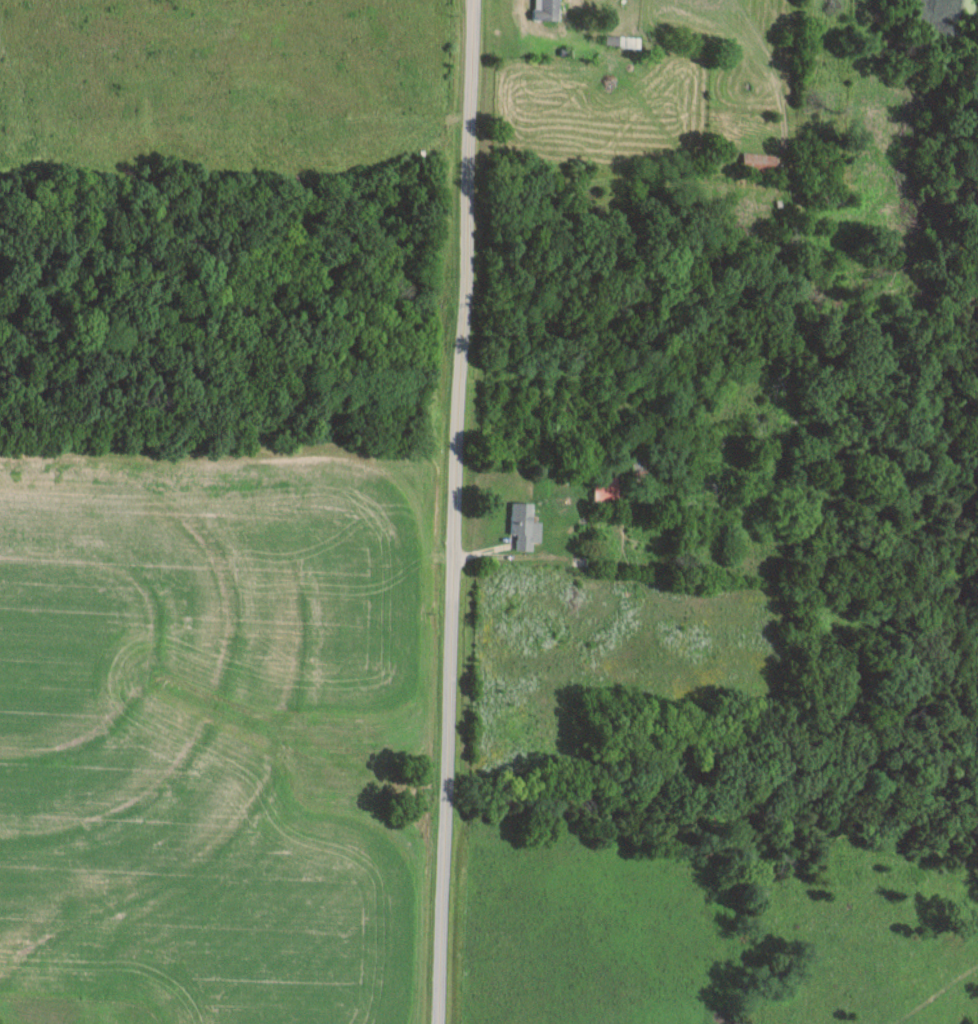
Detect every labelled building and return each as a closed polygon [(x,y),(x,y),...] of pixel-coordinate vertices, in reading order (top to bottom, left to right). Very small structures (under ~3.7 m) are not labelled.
[(566,0),(532,0),(532,17),(566,18),(566,0)] [(741,169),(776,173),(777,155),(743,152),(741,169)] [(631,456),(631,485),(646,485),(646,456),(631,456)] [(618,476),(594,476),(594,502),(618,502),(618,476)] [(540,542),(541,521),(532,521),(532,502),(513,502),(513,550),(532,551),(532,541),(540,542)]
